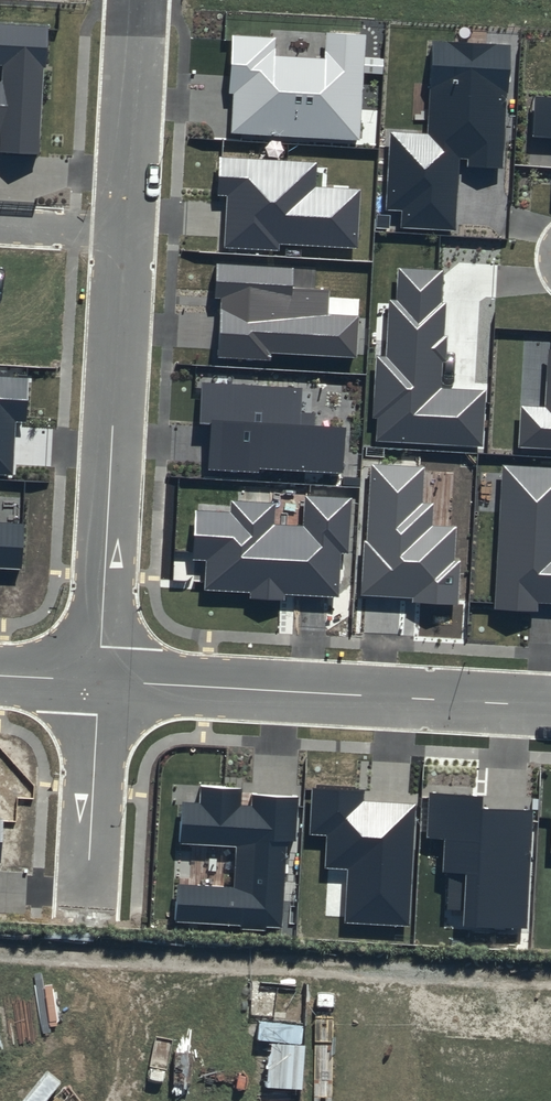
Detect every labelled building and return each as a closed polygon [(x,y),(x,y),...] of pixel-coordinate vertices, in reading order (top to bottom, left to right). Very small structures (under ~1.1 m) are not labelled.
[(38,155),(46,28),(0,25),(0,66),(4,66),(3,80),(0,80),(0,153),(38,155)] [(276,38),(231,35),(228,93),(234,93),(232,134),(361,140),(367,34),(326,32),(325,59),(275,56),(276,38)] [(510,45),(432,40),(426,135),(391,133),(387,208),(403,209),(402,227),(455,230),(460,159),(469,159),(468,167),(503,169),(510,45)] [(534,96),(532,136),(550,138),(550,97),(534,96)] [(317,163),(219,157),(217,195),(227,195),(225,248),(279,251),(280,244),(358,248),(361,190),(315,187),(317,163)] [(293,269),(217,264),(215,297),(221,297),(218,358),(272,361),(273,354),(358,359),(360,315),(328,313),(329,291),(292,288),(293,269)] [(443,271),(398,268),(397,300),(390,300),(387,356),(376,356),(373,418),(378,418),(377,441),(483,446),(485,392),(440,389),(442,361),(446,361),(447,335),(444,335),(446,303),(441,302),(443,271)] [(549,349),(545,407),(521,406),(519,447),(550,449),(550,349),(549,349)] [(0,377),(0,475),(12,476),(15,421),(27,421),(29,378),(0,377)] [(301,389),(203,383),(201,423),(211,423),(208,470),(260,473),(260,469),(344,474),(347,427),(315,425),(316,414),(300,413),(301,389)] [(426,466),(372,463),(367,542),(365,542),(362,595),(412,598),(412,602),(458,605),(461,561),(455,561),(458,527),(433,525),(434,503),(423,503),(426,466)] [(503,465),(495,609),(537,611),(538,603),(550,604),(550,468),(503,465)] [(353,497),(304,495),(302,526),(274,524),(275,503),(231,500),(230,513),(197,511),(194,559),(207,560),(205,590),(250,592),(250,598),(285,600),(285,594),(338,597),(341,554),(350,554),(353,497)] [(23,570),(26,524),(0,522),(0,569),(23,570)] [(242,787),(201,785),(200,803),(183,802),(180,841),(238,845),(235,889),(178,886),(176,920),(281,927),(287,841),(296,841),(299,796),(252,793),(251,805),(240,805),(242,787)] [(364,792),(313,789),(310,834),(326,835),(325,868),(347,869),(344,924),(410,928),(417,804),(364,801),(364,792)] [(484,796),(429,793),(426,839),(445,840),(443,871),(467,872),(464,925),(526,929),(534,811),(483,808),(484,796)]
